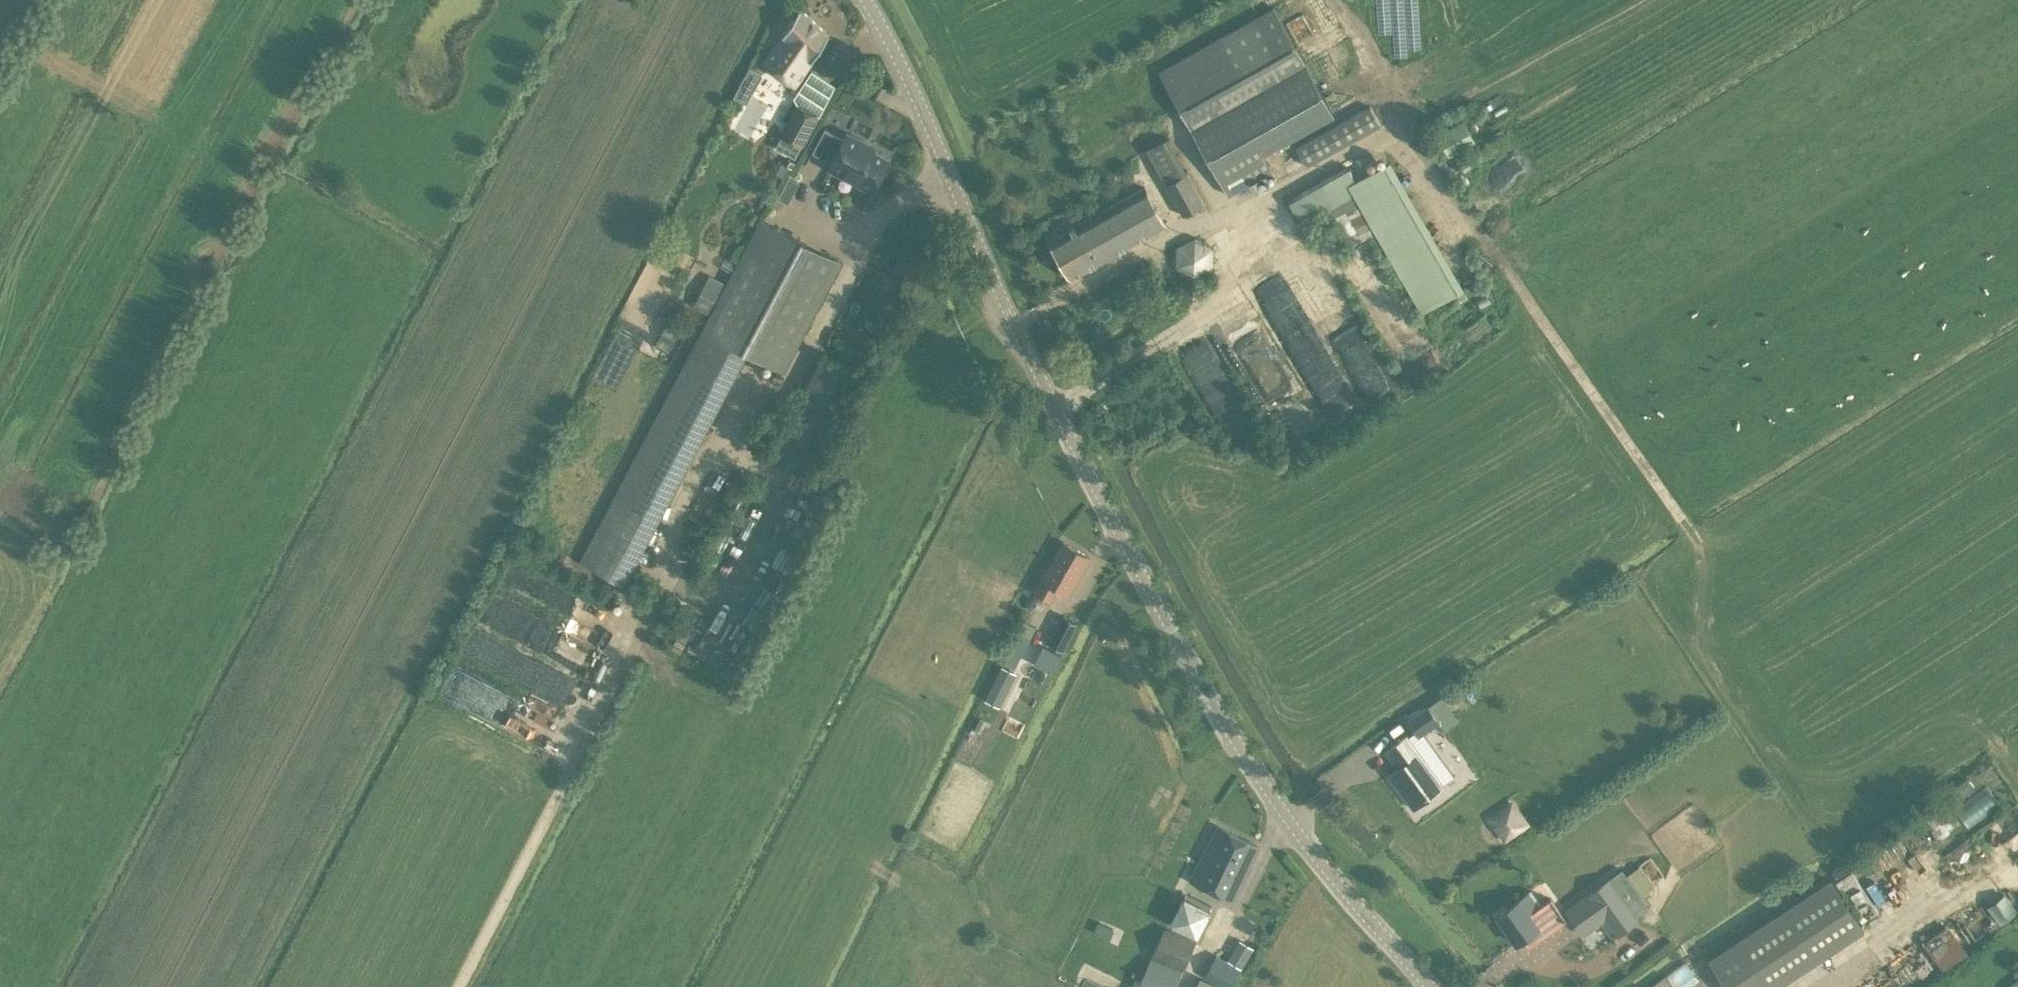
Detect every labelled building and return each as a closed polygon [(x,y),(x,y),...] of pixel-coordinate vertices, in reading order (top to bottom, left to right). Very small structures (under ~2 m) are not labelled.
[(1334,110),(1305,60),(1275,5),(1158,71),(1229,195),(1273,169),(1262,150),(1334,110)] [(797,87),(829,35),(801,8),(784,33),(766,62),(797,87)] [(750,67),(745,76),(758,83),(763,74),(750,67)] [(760,140),(779,99),(756,88),(737,129),(760,140)] [(821,117),(799,105),(783,134),(789,138),(802,145),(804,146),(821,117)] [(1370,105),(1296,146),(1307,165),(1381,125),(1370,105)] [(829,168),(856,182),(873,191),(889,160),(865,148),(867,143),(848,133),(845,139),(826,129),(813,151),(833,162),(829,168)] [(1204,204),(1182,166),(1166,137),(1147,148),(1184,215),(1204,204)] [(789,138),(782,149),(796,157),(802,145),(789,138)] [(1355,182),(1349,185),(1422,313),(1463,289),(1391,162),(1375,171),(1367,157),(1347,168),(1355,182)] [(789,159),(786,165),(789,166),(793,168),(796,163),(789,159)] [(782,162),(777,173),(784,176),(789,166),(786,165),(782,162)] [(798,182),(789,177),(778,197),(787,202),(798,182)] [(1073,280),(1167,227),(1146,189),(1051,241),(1073,280)] [(784,372),(842,262),(762,220),(704,329),(748,352),(784,372)] [(1179,247),(1177,267),(1194,277),(1211,269),(1213,248),(1196,238),(1179,247)] [(694,305),(708,313),(726,280),(712,272),(694,305)] [(685,322),(672,315),(656,345),(669,352),(685,322)] [(1415,320),(1389,335),(1407,364),(1432,349),(1415,320)] [(748,352),(704,329),(638,455),(581,561),(625,584),(681,478),(748,352)] [(808,386),(830,397),(843,371),(821,360),(808,386)] [(1236,398),(1220,403),(1228,427),(1243,422),(1236,398)] [(1044,577),(1037,590),(1053,599),(1060,586),(1070,592),(1090,557),(1064,540),(1044,577)] [(1041,594),(1039,593),(1037,593),(1035,593),(1034,593),(1032,594),(1031,595),(1030,596),(1029,598),(1029,600),(1029,603),(1030,605),(1031,606),(1033,607),(1035,608),(1037,608),(1039,608),(1041,607),(1042,605),(1043,604),(1044,602),(1044,600),(1043,597),(1043,596),(1041,594)] [(1063,615),(1049,643),(1064,650),(1078,622),(1063,615)] [(662,625),(655,636),(667,643),(673,632),(662,625)] [(1018,633),(1004,663),(1015,669),(1030,639),(1018,633)] [(1054,672),(1063,654),(1044,645),(1035,662),(1054,672)] [(1011,708),(1034,664),(1025,659),(1002,704),(1011,708)] [(1002,665),(985,699),(997,705),(1014,671),(1002,665)] [(1407,721),(1418,736),(1437,721),(1443,730),(1457,720),(1440,696),(1407,721)] [(1413,808),(1444,786),(1407,736),(1386,751),(1399,768),(1389,775),(1413,808)] [(1970,824),(2002,802),(1990,785),(1958,807),(1970,824)] [(1506,836),(1526,823),(1513,803),(1493,817),(1506,836)] [(1232,899),(1260,846),(1218,825),(1190,878),(1232,899)] [(1631,876),(1645,895),(1657,886),(1643,867),(1631,876)] [(1618,934),(1638,919),(1607,878),(1588,893),(1588,892),(1565,909),(1584,935),(1606,918),(1618,934)] [(1832,878),(1710,958),(1728,986),(1776,986),(1865,929),(1832,878)] [(1530,945),(1566,918),(1551,897),(1539,905),(1529,891),(1518,899),(1497,915),(1517,943),(1524,937),(1530,945)] [(1185,892),(1171,921),(1199,934),(1213,906),(1185,892)] [(1988,906),(2000,922),(2016,910),(2004,894),(1988,906)] [(1923,940),(1938,962),(1966,944),(1952,922),(1923,940)] [(1196,941),(1165,927),(1136,986),(1175,986),(1183,969),(1184,969),(1196,941)] [(1243,941),(1232,961),(1243,967),(1254,947),(1243,941)] [(1242,969),(1218,955),(1206,976),(1226,986),(1231,986),(1242,969)] [(2006,985),(2008,986),(2017,986),(2017,977),(2006,985)]
